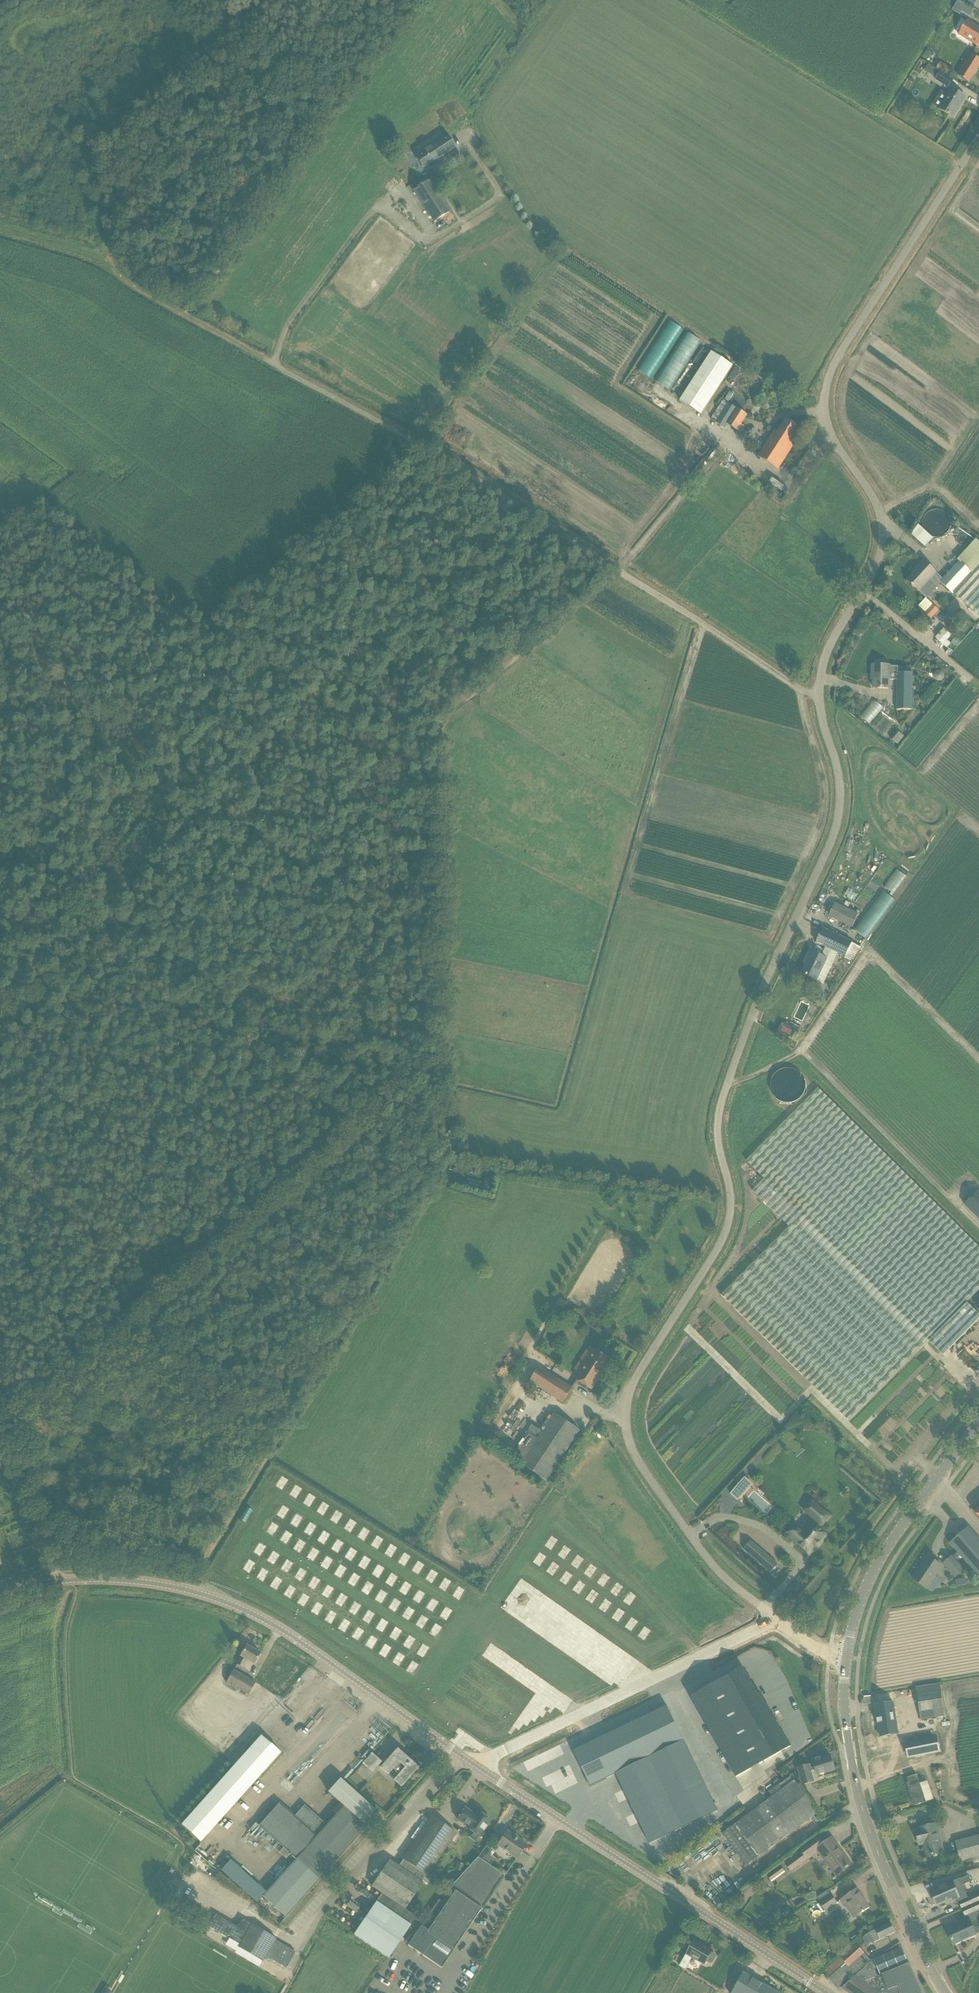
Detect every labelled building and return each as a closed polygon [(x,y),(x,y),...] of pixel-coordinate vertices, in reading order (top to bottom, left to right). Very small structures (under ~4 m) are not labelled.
[(970,16),(974,10),(966,5),(962,11),(970,16)] [(968,25),(958,41),(975,52),(976,51),(978,53),(978,33),(968,25)] [(973,57),(967,66),(966,66),(964,70),(976,78),(978,72),(978,61),(973,57)] [(940,64),(937,70),(940,72),(950,78),(954,72),(940,64)] [(928,65),(924,71),(936,78),(935,79),(949,88),(953,80),(950,78),(940,72),(937,70),(928,65)] [(951,89),(939,109),(953,118),(966,98),(951,89)] [(415,157),(423,168),(444,154),(444,155),(446,154),(455,148),(447,136),(415,157)] [(451,211),(430,179),(412,190),(433,223),(451,211)] [(397,203),(407,197),(402,190),(392,196),(397,203)] [(678,321),(645,371),(658,379),(691,330),(678,321)] [(702,349),(708,342),(700,336),(694,333),(679,353),(677,358),(667,370),(663,381),(673,389),(675,390),(685,377),(688,370),(694,362),(696,357),(701,351),(702,349)] [(680,401),(701,415),(733,366),(712,352),(680,401)] [(711,418),(717,422),(726,428),(728,425),(741,433),(745,427),(741,425),(747,415),(733,407),(723,400),(711,418)] [(758,456),(770,464),(778,469),(794,444),(791,442),(800,429),(786,420),(777,433),(774,431),(758,456)] [(798,477),(790,488),(799,494),(807,484),(798,477)] [(924,541),(934,550),(943,541),(933,531),(924,541)] [(907,580),(926,597),(940,582),(960,599),(978,617),(978,542),(978,541),(943,579),(923,561),(915,569),(916,570),(907,580)] [(938,610),(932,604),(918,619),(925,625),(938,610)] [(949,646),(960,637),(953,629),(942,637),(949,646)] [(889,666),(872,665),(872,674),(874,674),(874,689),(889,689),(889,680),(897,680),(897,710),(912,710),(913,673),(898,673),(898,666),(889,666)] [(937,671),(934,674),(935,679),(938,681),(942,681),(945,677),(944,673),(941,671),(937,671)] [(867,717),(879,726),(892,709),(880,700),(867,717)] [(891,738),(895,742),(901,734),(897,731),(891,738)] [(904,869),(890,887),(901,895),(915,878),(904,869)] [(829,916),(852,927),(858,914),(835,904),(829,916)] [(852,942),(832,933),(823,929),(816,943),(825,947),(845,957),(852,942)] [(827,959),(819,955),(810,951),(806,959),(808,960),(802,974),(811,978),(816,981),(827,959)] [(722,1295),(821,1394),(849,1422),(929,1341),(943,1355),(978,1319),(978,1315),(967,1303),(978,1290),(978,1247),(818,1088),(746,1161),(764,1178),(752,1190),(789,1227),(722,1295)] [(485,1179),(483,1188),(492,1190),(494,1181),(485,1179)] [(965,1205),(978,1219),(978,1191),(965,1205)] [(609,1327),(604,1335),(609,1338),(614,1330),(609,1327)] [(596,1350),(577,1380),(591,1389),(601,1375),(600,1374),(610,1359),(596,1350)] [(539,1368),(530,1382),(563,1402),(572,1389),(539,1368)] [(964,1398),(951,1413),(955,1416),(968,1402),(964,1398)] [(521,1464),(538,1475),(546,1481),(580,1430),(555,1414),(521,1464)] [(910,1469),(921,1459),(916,1454),(905,1464),(910,1469)] [(741,1481),(730,1493),(736,1498),(747,1486),(741,1481)] [(824,1535),(817,1529),(820,1526),(821,1527),(829,1517),(815,1506),(815,1507),(808,1515),(815,1522),(813,1525),(812,1524),(811,1525),(802,1536),(791,1527),(784,1534),(796,1544),(797,1544),(808,1553),(824,1535)] [(973,1571),(978,1577),(978,1539),(969,1527),(950,1543),(973,1571)] [(770,1572),(778,1564),(751,1541),(744,1549),(753,1557),(770,1572)] [(964,1570),(952,1556),(943,1564),(955,1578),(964,1570)] [(942,1566),(928,1557),(913,1579),(927,1588),(942,1566)] [(970,1573),(977,1581),(978,1579),(978,1577),(973,1571),(970,1573)] [(247,1660),(254,1664),(260,1653),(246,1646),(236,1664),(243,1667),(247,1660)] [(729,1677),(692,1699),(736,1777),(790,1746),(760,1693),(758,1695),(743,1668),(729,1676),(729,1677)] [(248,1696),(251,1691),(255,1683),(233,1670),(226,1683),(248,1696)] [(940,1683),(916,1687),(916,1688),(921,1719),(944,1716),(940,1684),(940,1683)] [(892,1704),(874,1707),(879,1736),(897,1733),(892,1704)] [(667,1706),(574,1751),(590,1786),(616,1774),(649,1844),(718,1811),(667,1706)] [(200,1842),(280,1753),(261,1736),(181,1825),(200,1842)] [(932,1737),(906,1742),(909,1757),(935,1752),(932,1737)] [(399,1748),(392,1755),(381,1768),(388,1774),(393,1769),(399,1774),(394,1780),(401,1786),(419,1766),(399,1748)] [(373,1753),(363,1764),(372,1771),(382,1761),(373,1753)] [(814,1764),(803,1767),(797,1768),(802,1785),(813,1781),(810,1771),(816,1770),(817,1775),(835,1770),(831,1756),(822,1759),(821,1757),(813,1759),(814,1764)] [(909,1782),(906,1783),(913,1805),(925,1802),(916,1774),(907,1777),(909,1782)] [(770,1793),(773,1797),(754,1811),(723,1833),(747,1866),(818,1812),(798,1786),(800,1785),(793,1775),(788,1779),(770,1793)] [(286,1917),(378,1813),(341,1780),(329,1793),(343,1806),(327,1825),(304,1805),(294,1816),(279,1803),(276,1800),(256,1823),(259,1826),(296,1859),(266,1892),(263,1896),(286,1917)] [(756,1808),(771,1797),(766,1789),(751,1801),(756,1808)] [(457,1819),(465,1825),(468,1827),(467,1828),(479,1837),(485,1829),(491,1820),(478,1812),(475,1816),(472,1814),(473,1813),(465,1808),(457,1819)] [(353,1935),(388,1959),(416,1917),(405,1909),(423,1882),(422,1881),(426,1875),(427,1876),(456,1833),(431,1816),(402,1859),(403,1860),(399,1866),(390,1859),(371,1886),(381,1893),(353,1935)] [(927,1857),(937,1854),(943,1852),(936,1824),(919,1828),(920,1829),(916,1830),(918,1839),(922,1838),(927,1857)] [(517,1859),(521,1853),(522,1851),(526,1845),(507,1831),(501,1839),(497,1845),(517,1859)] [(955,1841),(960,1862),(974,1858),(975,1863),(978,1862),(978,1835),(955,1841)] [(836,1876),(838,1875),(852,1865),(832,1837),(823,1844),(818,1836),(810,1842),(800,1849),(803,1853),(787,1865),(791,1870),(817,1851),(836,1876)] [(486,1846),(478,1857),(485,1862),(489,1855),(492,1851),(486,1846)] [(408,1945),(441,1968),(503,1874),(485,1862),(478,1857),(477,1857),(451,1887),(456,1891),(446,1905),(439,1900),(408,1945)] [(158,1860),(150,1874),(240,1924),(244,1927),(246,1921),(248,1919),(255,1923),(258,1916),(158,1860)] [(263,1896),(266,1892),(231,1860),(221,1870),(257,1902),(263,1896)] [(772,1882),(785,1872),(782,1867),(769,1877),(772,1882)] [(952,1881),(930,1891),(937,1906),(950,1900),(951,1902),(956,1900),(957,1902),(959,1902),(968,1897),(960,1878),(952,1882),(952,1881)] [(751,1885),(747,1894),(753,1897),(757,1889),(751,1885)] [(857,1917),(870,1907),(857,1889),(849,1894),(840,1900),(845,1907),(848,1904),(857,1917)] [(837,1903),(831,1895),(827,1890),(817,1897),(820,1903),(819,1904),(825,1912),(837,1903)] [(959,1902),(962,1909),(978,1901),(978,1893),(959,1902)] [(962,1909),(965,1916),(978,1910),(978,1901),(962,1909)] [(213,1919),(208,1926),(239,1944),(237,1947),(262,1962),(264,1960),(268,1962),(270,1959),(277,1963),(286,1968),(292,1957),(295,1952),(275,1940),(276,1938),(250,1923),(246,1921),(244,1927),(240,1924),(238,1928),(215,1914),(213,1919)] [(932,1921),(935,1927),(951,1919),(949,1914),(932,1921)] [(976,1935),(969,1918),(960,1922),(961,1924),(947,1930),(954,1944),(976,1935)] [(838,1989),(871,1961),(860,1949),(864,1945),(866,1948),(886,1937),(895,1932),(890,1922),(881,1927),(870,1933),(831,1967),(824,1973),(823,1973),(828,1979),(829,1979),(838,1989)] [(715,1954),(712,1952),(713,1950),(694,1940),(686,1954),(705,1964),(707,1961),(710,1963),(713,1962),(716,1957),(715,1954)] [(843,1986),(852,1992),(922,1992),(915,1977),(909,1963),(882,1974),(878,1976),(872,1961),(843,1986)] [(737,1983),(731,1992),(779,1992),(743,1973),(737,1983)]
